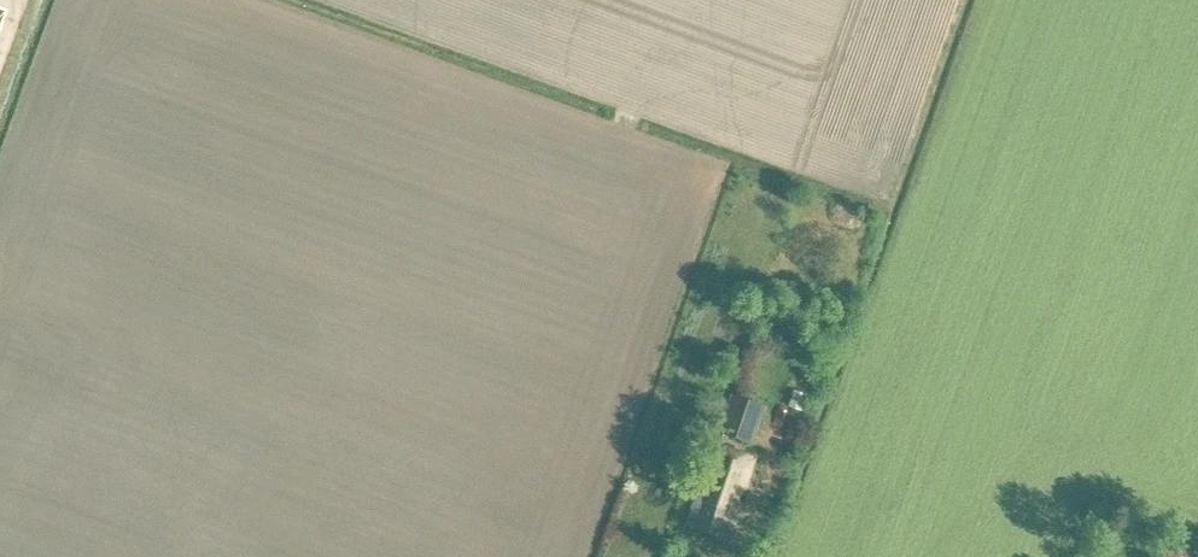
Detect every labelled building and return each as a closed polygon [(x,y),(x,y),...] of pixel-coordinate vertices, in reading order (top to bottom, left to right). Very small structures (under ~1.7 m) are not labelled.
[(9,13),(0,10),(0,39),(9,13)] [(805,422),(817,384),(802,379),(798,392),(793,391),(788,407),(791,408),(789,417),(805,422)] [(750,444),(763,407),(729,395),(717,432),(750,444)] [(739,505),(753,460),(717,448),(703,491),(697,489),(686,524),(732,540),(743,506),(739,505)] [(757,511),(761,498),(748,494),(744,506),(757,511)]
